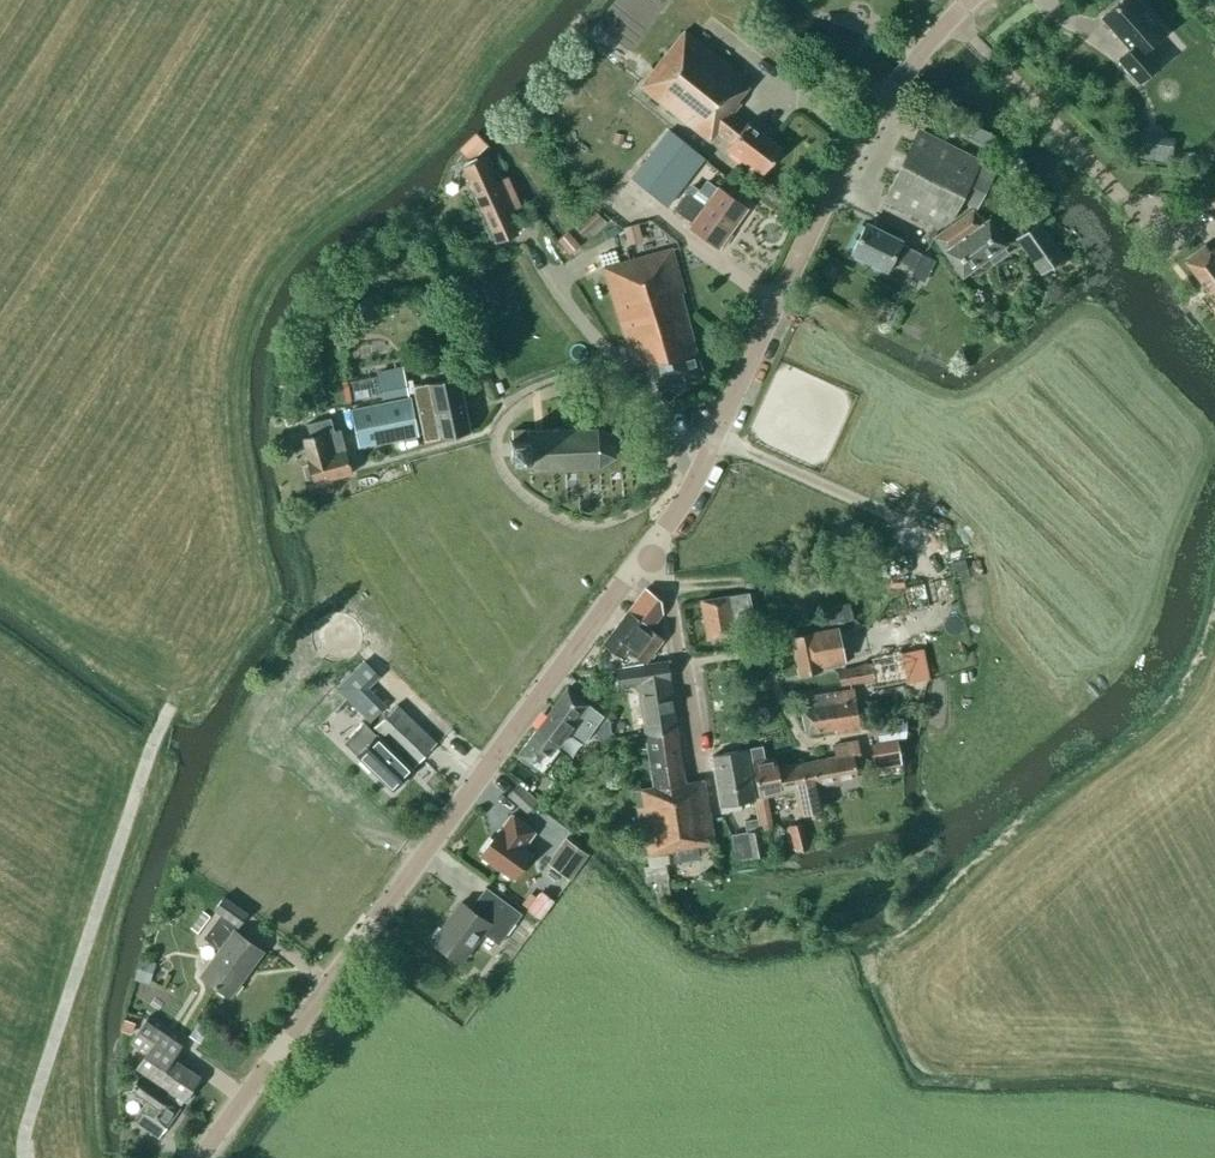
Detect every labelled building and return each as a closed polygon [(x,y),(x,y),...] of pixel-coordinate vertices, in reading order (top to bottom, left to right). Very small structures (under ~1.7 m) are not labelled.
[(1146,48),(1165,32),(1137,0),(1121,0),(1101,17),(1129,49),(1118,59),(1138,83),(1160,64),(1146,48)] [(710,142),(717,132),(731,143),(727,148),(746,163),(747,161),(763,174),(782,149),(748,122),(746,124),(733,113),(741,103),(737,100),(751,83),(684,31),(640,87),(710,142)] [(964,135),(966,136),(979,142),(984,130),(969,123),(964,135)] [(937,227),(952,216),(960,202),(972,206),(983,183),(982,182),(988,170),(978,164),(980,160),(918,129),(883,200),(937,227)] [(634,178),(668,206),(705,158),(670,132),(634,178)] [(473,137),(465,145),(476,157),(480,153),(484,149),(488,146),(476,134),(473,137)] [(1139,135),(1137,158),(1171,161),(1173,138),(1139,135)] [(464,168),(497,242),(517,233),(508,211),(519,206),(507,179),(496,184),(484,159),(464,168)] [(747,208),(718,187),(705,206),(693,197),(685,191),(672,208),(681,214),(693,222),(690,227),(719,248),(747,208)] [(934,236),(936,238),(962,277),(1006,246),(988,220),(984,224),(972,207),(939,231),(934,236)] [(574,228),(578,232),(583,237),(589,231),(594,236),(608,223),(595,209),(574,228)] [(931,258),(921,253),(901,243),(902,241),(866,223),(851,253),(887,270),(893,258),(914,268),(923,272),(931,258)] [(625,227),(624,227),(626,236),(627,236),(640,232),(638,224),(625,227)] [(1019,239),(1039,267),(1058,253),(1038,225),(1019,239)] [(563,236),(558,241),(570,254),(580,245),(568,232),(563,236)] [(1214,300),(1214,246),(1210,250),(1206,244),(1185,261),(1214,300)] [(649,364),(658,391),(703,377),(678,291),(682,290),(670,249),(604,268),(635,368),(649,364)] [(401,368),(382,372),(379,373),(385,404),(408,399),(401,368)] [(426,384),(427,389),(414,392),(425,441),(470,431),(466,415),(457,377),(426,384)] [(360,448),(419,437),(411,399),(408,399),(385,404),(352,410),(360,448)] [(286,427),(298,424),(296,415),(284,418),(286,427)] [(307,424),(310,437),(302,439),(314,484),(352,473),(345,449),(340,451),(331,418),(307,424)] [(539,429),(530,429),(530,428),(509,429),(510,440),(511,460),(528,459),(529,469),(532,469),(532,468),(599,465),(615,454),(614,435),(597,426),(539,429)] [(904,638),(926,633),(921,610),(931,608),(926,584),(894,591),(904,638)] [(645,589),(628,611),(650,629),(662,614),(660,601),(645,589)] [(707,640),(755,632),(749,593),(701,601),(707,640)] [(824,609),(827,626),(853,621),(849,603),(824,609)] [(650,629),(628,611),(603,643),(621,657),(622,656),(635,666),(645,664),(663,639),(650,629)] [(821,671),(821,669),(836,666),(834,659),(873,651),(867,623),(791,638),(799,675),(821,671)] [(872,659),(872,664),(838,671),(841,685),(875,679),(877,691),(910,686),(909,684),(930,680),(924,650),(903,654),(872,659)] [(666,662),(617,670),(621,688),(638,685),(646,734),(678,730),(666,662)] [(570,729),(585,741),(604,716),(567,688),(536,731),(557,746),(570,729)] [(834,729),(835,733),(874,727),(872,718),(858,720),(852,690),(800,698),(807,733),(834,729)] [(411,768),(436,743),(397,704),(395,706),(383,694),(361,715),(374,727),(371,730),(377,736),(358,756),(392,790),(412,769),(411,768)] [(903,718),(876,722),(878,740),(905,737),(903,718)] [(647,856),(712,845),(704,780),(687,783),(678,730),(646,734),(656,788),(637,791),(647,856)] [(543,772),(560,749),(557,746),(536,731),(518,754),(543,772)] [(899,756),(896,739),(870,743),(873,760),(899,756)] [(857,740),(851,741),(833,745),(835,757),(812,761),(816,786),(818,786),(858,778),(855,762),(861,761),(857,740)] [(778,768),(775,757),(764,759),(762,746),(750,749),(760,797),(782,792),(778,768)] [(712,756),(720,805),(722,812),(741,809),(739,801),(755,799),(746,750),(712,756)] [(818,786),(816,786),(812,761),(778,768),(782,792),(795,790),(797,800),(820,796),(818,786)] [(529,812),(539,799),(517,782),(508,794),(529,812)] [(761,830),(772,828),(766,796),(755,798),(758,818),(761,830)] [(520,870),(530,855),(522,849),(535,833),(512,815),(499,831),(481,855),(512,879),(520,870)] [(764,840),(761,830),(758,818),(745,821),(747,832),(731,834),(735,859),(767,855),(764,840)] [(803,821),(789,824),(795,850),(809,847),(803,821)] [(564,836),(546,863),(570,879),(588,852),(564,836)] [(645,873),(645,874),(646,877),(644,877),(645,883),(655,882),(655,883),(658,901),(672,899),(666,864),(670,864),(668,854),(647,857),(649,867),(644,868),(645,873)] [(461,902),(432,941),(461,962),(482,933),(498,945),(521,914),(486,888),(470,909),(461,902)] [(521,904),(528,909),(527,911),(540,921),(555,901),(541,891),(537,897),(530,892),(521,904)] [(211,944),(219,950),(201,975),(230,996),(263,952),(234,931),(247,913),(223,896),(214,910),(221,915),(203,938),(211,944)] [(195,922),(191,927),(198,932),(210,917),(203,912),(195,922)] [(136,971),(133,980),(149,985),(156,962),(140,957),(136,971)] [(184,1100),(185,1101),(201,1077),(173,1059),(185,1042),(148,1017),(130,1044),(145,1054),(136,1068),(168,1090),(166,1093),(182,1104),(184,1100)] [(121,1030),(121,1032),(132,1035),(135,1023),(124,1020),(121,1030)] [(137,1123),(159,1138),(180,1107),(182,1104),(166,1093),(141,1077),(130,1094),(146,1105),(141,1112),(143,1114),(137,1123)]
